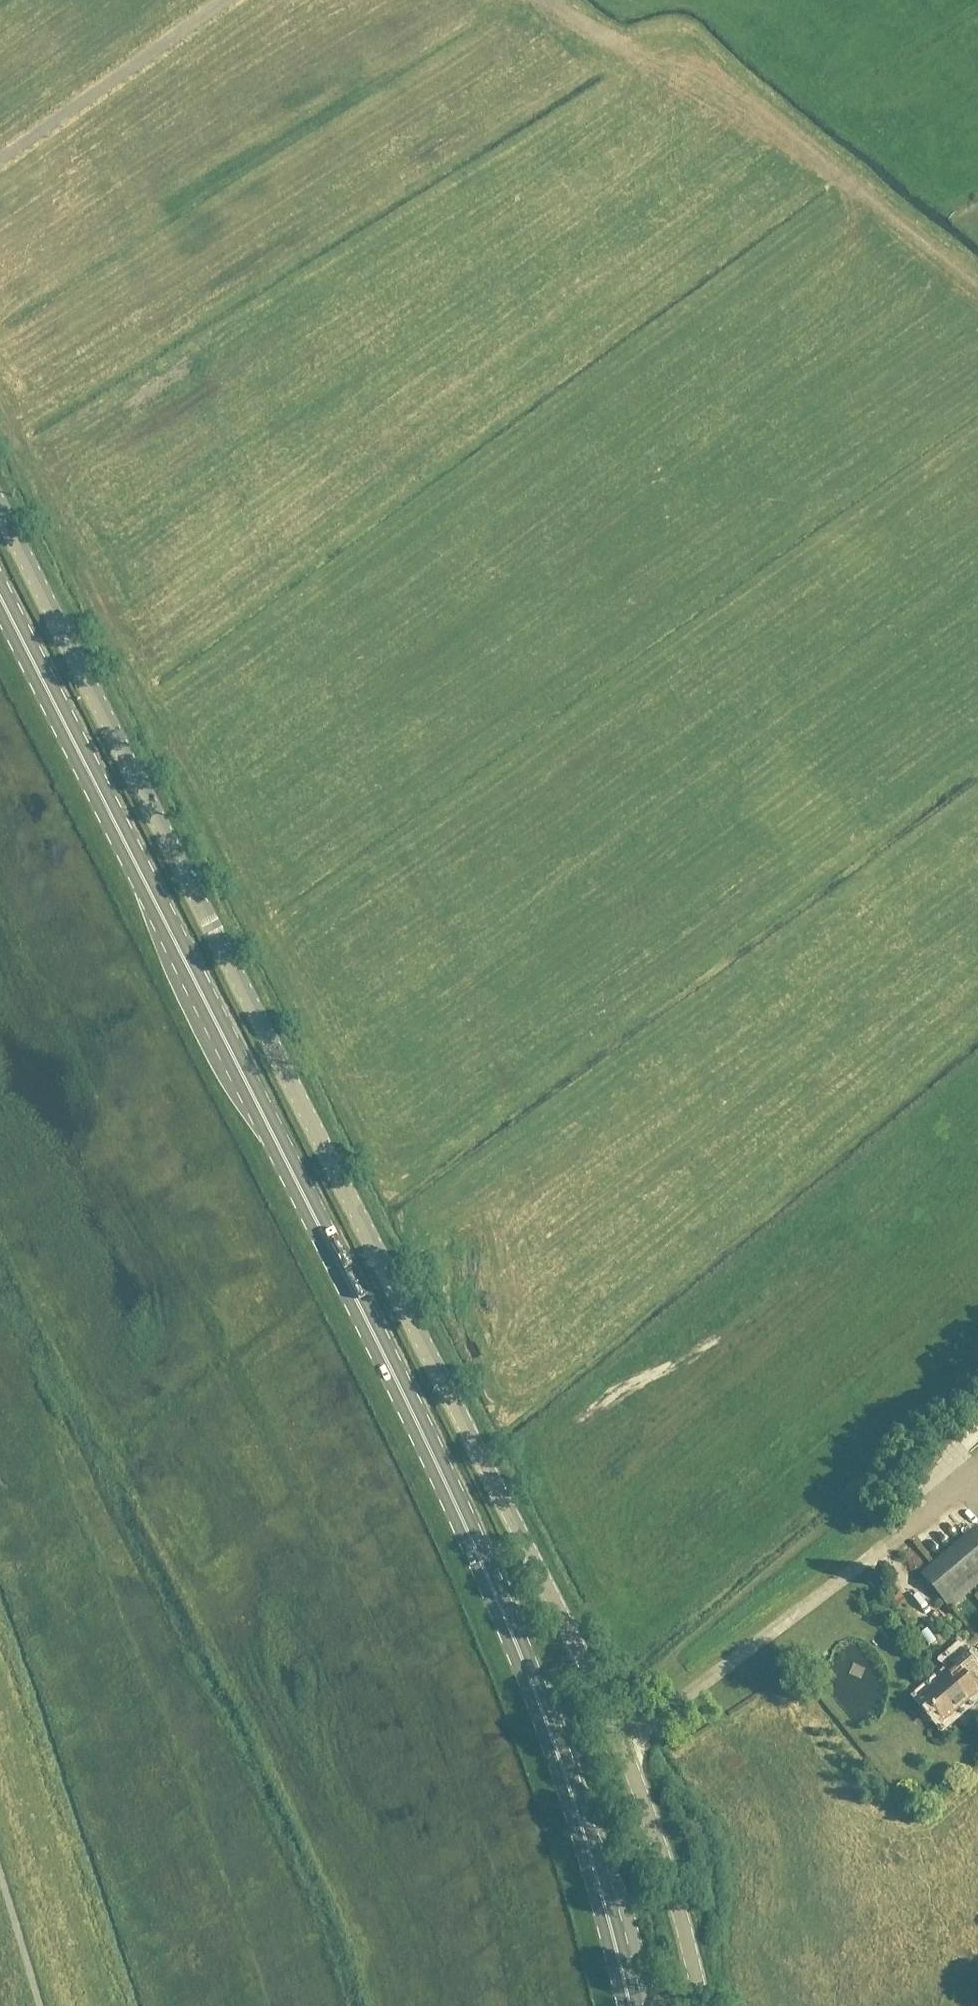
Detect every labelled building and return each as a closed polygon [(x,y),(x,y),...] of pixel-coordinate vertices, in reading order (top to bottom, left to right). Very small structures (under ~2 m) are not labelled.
[(973,1593),(966,1586),(977,1576),(977,1537),(973,1532),(922,1576),(946,1604),(945,1605),(951,1612),(973,1593)] [(917,1632),(924,1619),(913,1612),(905,1625),(917,1632)] [(945,1723),(977,1694),(977,1692),(970,1683),(977,1677),(977,1671),(961,1651),(948,1663),(954,1669),(942,1679),(943,1681),(922,1699),(934,1713),(935,1712),(945,1723)]
